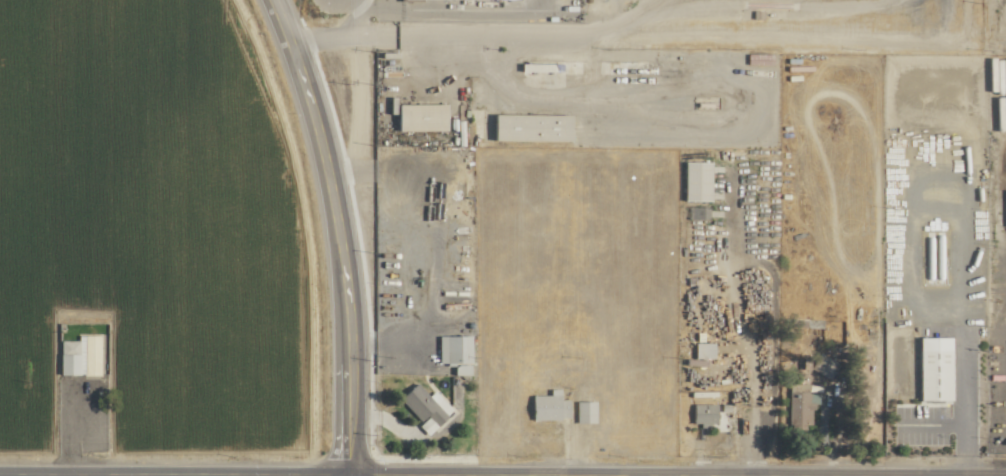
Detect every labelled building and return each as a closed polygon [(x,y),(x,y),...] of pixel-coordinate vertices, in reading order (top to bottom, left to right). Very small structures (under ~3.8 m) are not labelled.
[(391,132),(439,131),(439,104),(391,105),(391,132)] [(563,142),(564,116),(488,115),(487,141),(563,142)] [(679,202),(705,201),(705,162),(678,163),(679,202)] [(57,374),(97,375),(98,335),(75,334),(75,340),(57,340),(57,374)] [(466,374),(466,335),(434,335),(435,364),(449,364),(449,374),(466,374)] [(914,400),(947,399),(946,336),(913,337),(914,400)] [(710,342),(691,342),(691,358),(710,358),(710,342)] [(431,390),(425,395),(413,383),(396,398),(418,421),(415,424),(424,434),(450,410),(431,390)] [(804,383),(784,384),(784,426),(811,425),(811,393),(805,393),(804,383)] [(528,419),(567,419),(567,399),(557,399),(557,389),(546,389),(546,395),(527,395),(528,419)] [(573,401),(573,423),(592,423),(593,401),(573,401)] [(713,425),(713,403),(689,404),(689,425),(713,425)]
